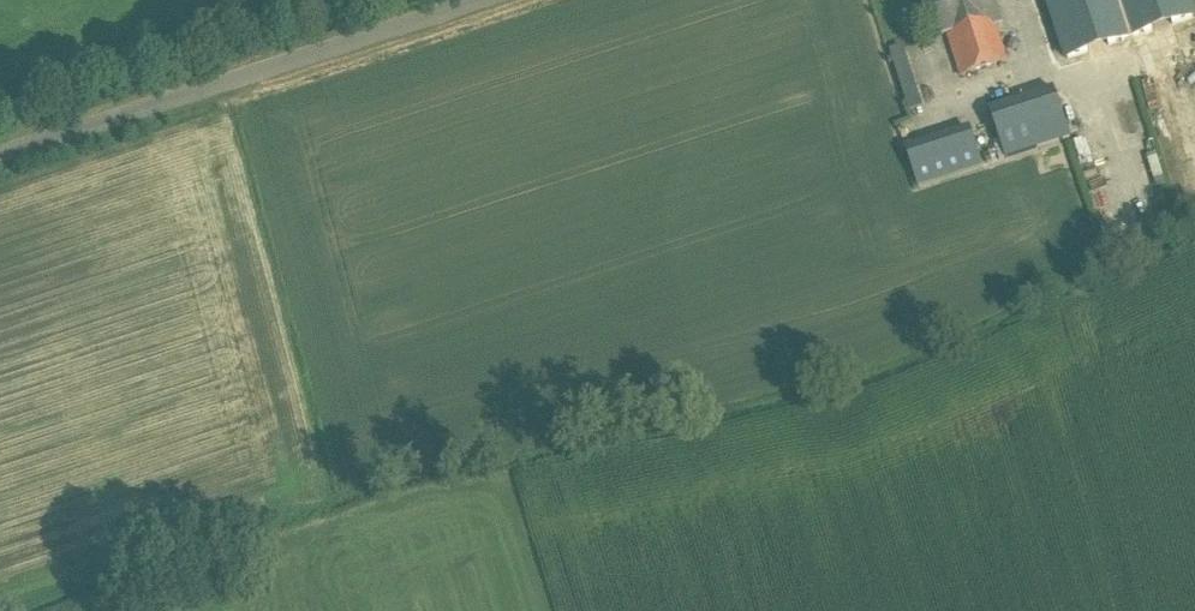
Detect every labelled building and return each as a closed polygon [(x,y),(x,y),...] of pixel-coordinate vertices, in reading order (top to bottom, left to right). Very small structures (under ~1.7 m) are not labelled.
[(941,37),(948,35),(960,75),(1006,60),(995,25),(1000,23),(993,0),(930,0),(941,37)] [(1182,0),(1040,0),(1060,62),(1189,22),(1182,0)] [(1054,89),(990,110),(1006,160),(1070,139),(1054,89)] [(968,129),(902,151),(915,191),(982,169),(968,129)]
